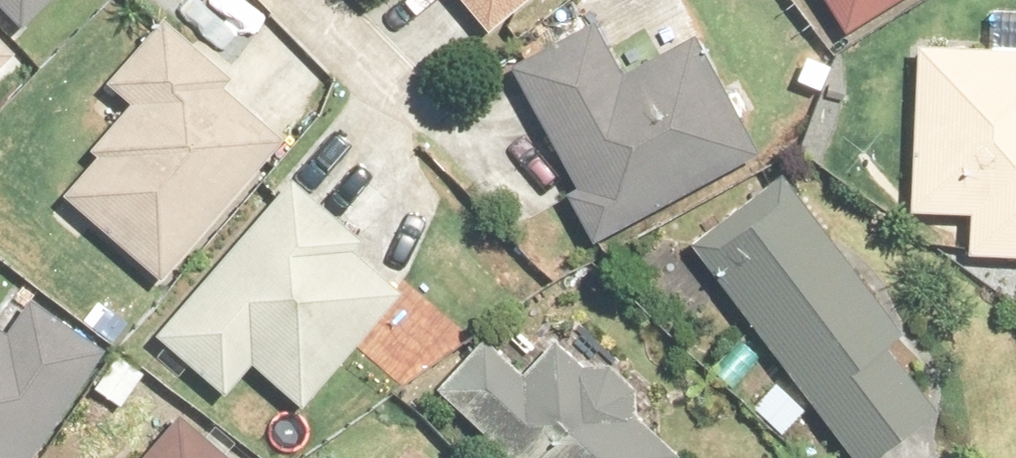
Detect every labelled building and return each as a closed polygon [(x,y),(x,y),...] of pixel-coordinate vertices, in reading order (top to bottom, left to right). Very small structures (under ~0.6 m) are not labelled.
[(6,30),(37,0),(0,0),(0,24),(6,30)] [(487,37),(527,0),(452,0),(487,37)] [(831,36),(889,0),(808,0),(831,36)] [(582,18),(494,68),(563,190),(552,196),(580,247),(749,151),(685,38),(616,77),(582,18)] [(277,135),(149,20),(93,83),(120,107),(78,154),(84,159),(52,195),(147,280),(277,135)] [(905,46),(895,214),(959,217),(957,259),(1015,262),(1015,52),(905,46)] [(681,247),(777,378),(745,400),(771,435),(801,413),(833,457),(863,457),(921,416),(874,351),(892,337),(776,178),(681,247)] [(397,279),(283,179),(143,340),(212,401),(240,368),(285,407),(397,279)] [(92,344),(18,296),(0,323),(0,457),(18,457),(92,344)] [(426,395),(494,457),(654,457),(671,439),(553,330),(512,375),(475,341),(426,395)] [(168,414),(133,457),(223,457),(168,414)]
